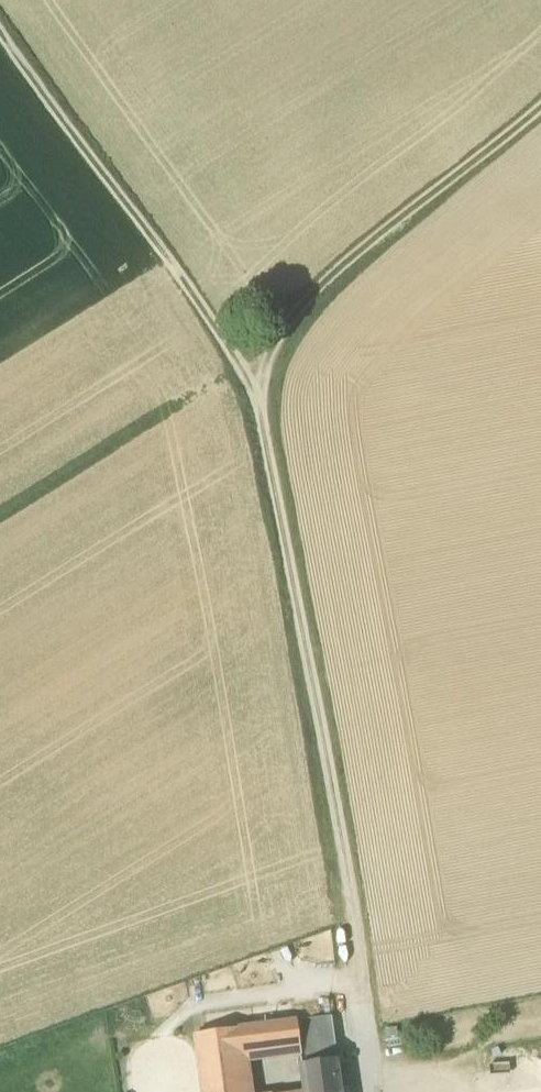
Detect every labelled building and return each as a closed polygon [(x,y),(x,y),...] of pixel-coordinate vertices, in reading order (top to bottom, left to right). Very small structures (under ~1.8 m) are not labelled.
[(332,1018),(296,1023),(299,1047),(302,1067),(338,1063),(332,1018)] [(195,1036),(201,1091),(247,1091),(242,1054),(299,1047),(296,1023),(195,1036)] [(302,1070),(305,1091),(342,1091),(339,1065),(302,1070)]
